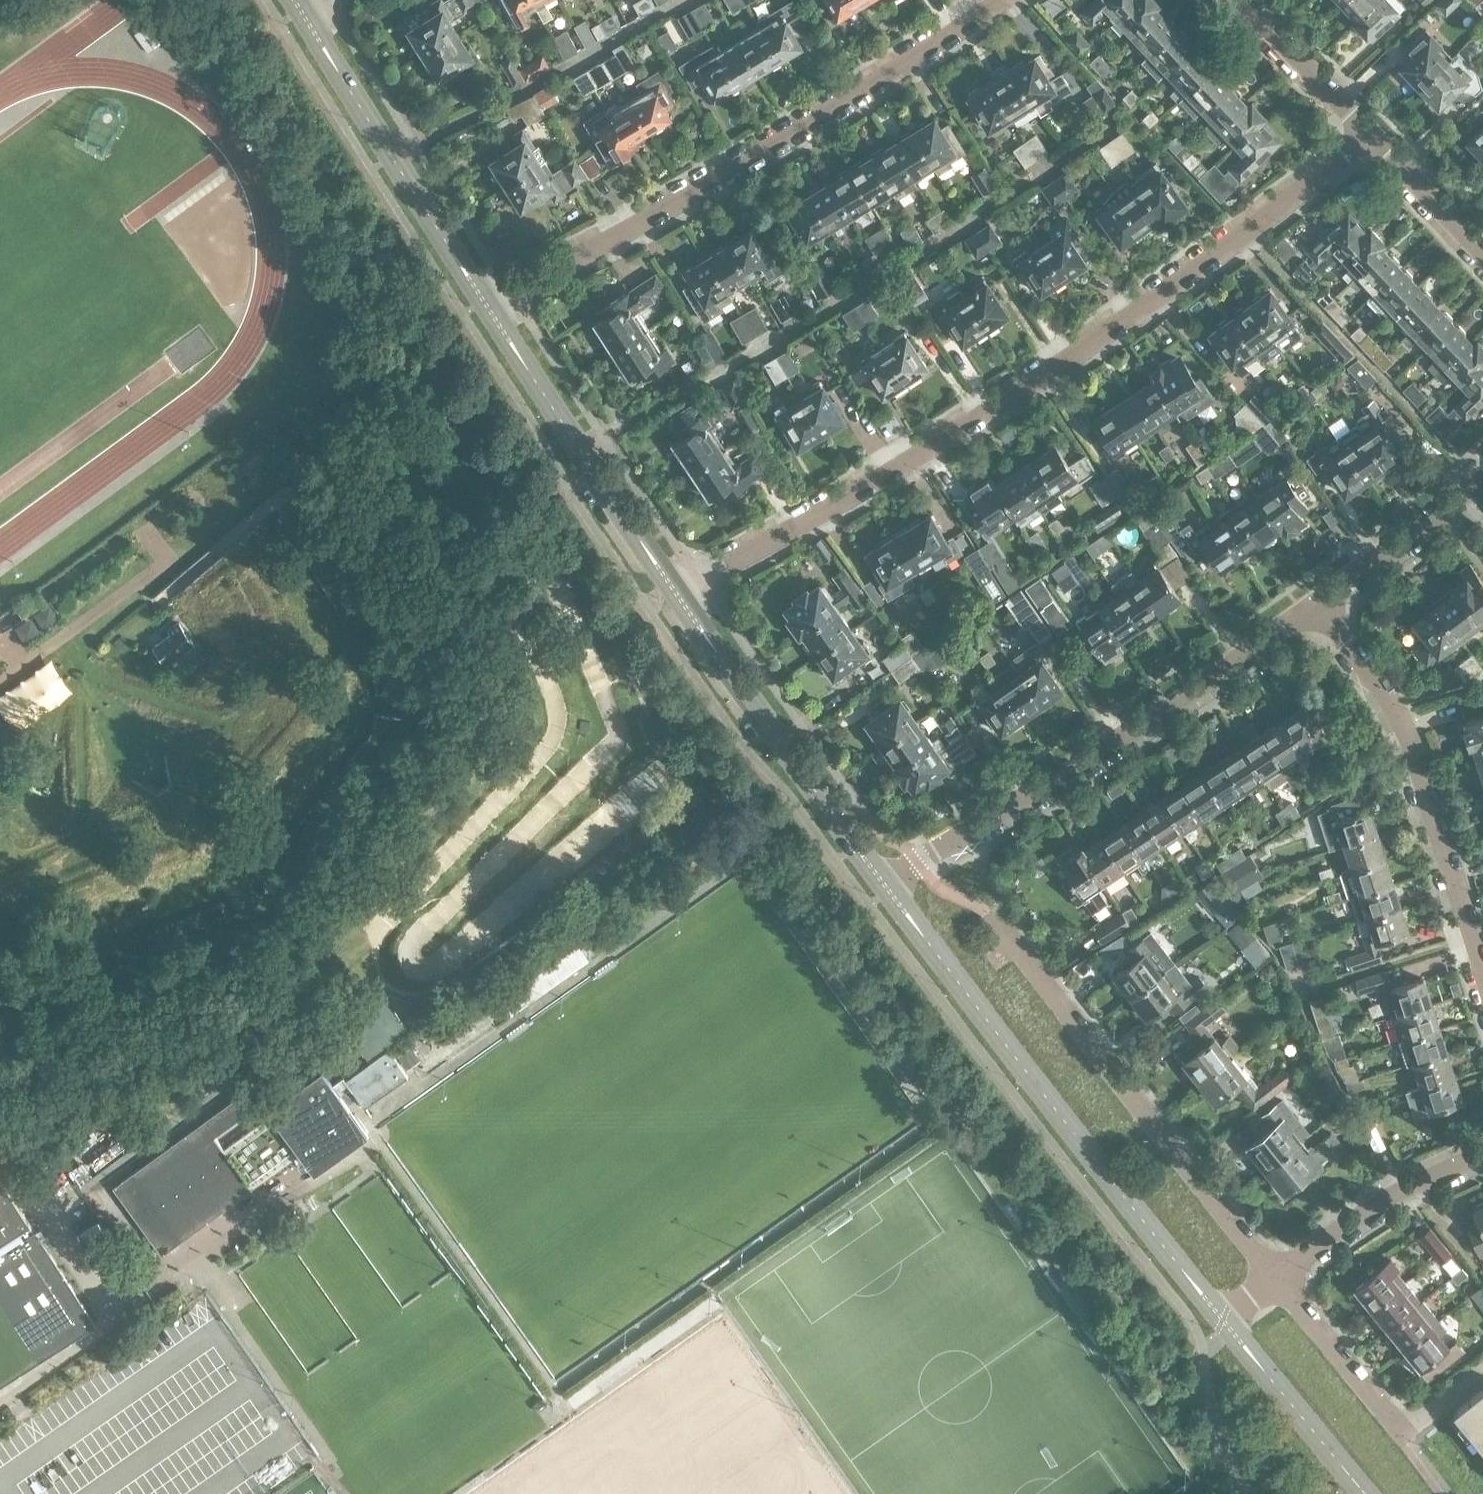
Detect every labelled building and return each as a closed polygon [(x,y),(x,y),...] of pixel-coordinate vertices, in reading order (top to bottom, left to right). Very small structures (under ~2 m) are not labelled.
[(420,56),(457,33),(450,21),(476,3),(474,0),(448,0),(443,3),(442,0),(438,0),(430,4),(436,14),(409,30),(415,39),(411,41),(420,56)] [(533,0),(503,0),(514,20),(537,7),(533,0)] [(554,16),(546,2),(549,0),(533,0),(537,7),(545,21),(554,16)] [(648,10),(643,0),(637,0),(633,2),(640,14),(648,10)] [(648,10),(656,5),(653,0),(643,0),(648,10)] [(747,4),(744,0),(726,0),(733,12),(747,4)] [(840,16),(850,9),(855,11),(863,6),(860,0),(830,0),(840,16)] [(1136,0),(1095,0),(1083,11),(1094,23),(1108,9),(1117,19),(1136,0)] [(1117,19),(1134,37),(1160,12),(1156,8),(1159,5),(1154,0),(1136,0),(1117,19)] [(1342,1),(1354,14),(1351,17),(1355,21),(1377,0),(1343,0),(1342,1)] [(1388,0),(1377,0),(1355,21),(1372,39),(1400,13),(1388,0)] [(1436,4),(1446,15),(1461,0),(1440,0),(1436,4)] [(692,9),(704,29),(716,22),(705,2),(692,9)] [(690,37),(704,29),(692,9),(679,17),(690,37)] [(761,27),(781,61),(789,56),(790,52),(801,45),(779,10),(769,16),(772,21),(761,27)] [(1177,30),(1160,12),(1134,37),(1151,55),(1177,30)] [(620,26),(613,15),(613,14),(599,21),(600,22),(607,34),(620,26)] [(586,45),(597,39),(586,19),(574,25),(586,45)] [(598,38),(607,34),(600,22),(592,26),(598,38)] [(781,61),(761,27),(740,40),(759,71),(769,65),(773,66),(781,61)] [(1426,28),(1403,50),(1410,57),(1400,67),(1408,76),(1410,82),(1418,89),(1453,56),(1426,28)] [(564,58),(578,49),(567,29),(553,37),(564,58)] [(1078,29),(1069,38),(1081,52),(1091,42),(1078,29)] [(1193,46),(1177,30),(1151,55),(1167,72),(1193,46)] [(465,46),(457,33),(420,56),(429,70),(433,68),(439,77),(452,69),(455,74),(462,70),(459,65),(466,61),(471,70),(481,64),(469,44),(465,46)] [(759,71),(740,40),(719,53),(739,87),(747,82),(748,77),(759,71)] [(602,62),(612,79),(636,65),(623,43),(613,49),(616,54),(602,62)] [(1177,100),(1186,92),(1212,67),(1193,46),(1167,72),(1179,84),(1171,93),(1177,100)] [(739,87),(719,53),(708,60),(705,55),(694,62),(716,97),(726,91),(731,92),(739,87)] [(1098,70),(1107,61),(1100,53),(1091,62),(1098,70)] [(543,54),(519,68),(527,80),(551,67),(543,54)] [(1021,59),(1010,65),(1033,101),(1045,94),(1050,102),(1071,89),(1061,72),(1056,75),(1049,66),(1047,67),(1039,54),(1027,61),(1023,63),(1021,59)] [(1464,68),(1453,56),(1418,89),(1425,97),(1428,97),(1439,108),(1467,81),(1472,86),(1481,77),(1481,76),(1469,63),(1464,68)] [(510,57),(500,63),(514,87),(524,81),(510,57)] [(1107,61),(1098,70),(1106,78),(1115,69),(1107,61)] [(599,87),(612,79),(602,62),(588,70),(599,87)] [(1014,119),(1021,115),(1018,110),(1032,101),(1010,65),(999,72),(1001,77),(992,83),(1014,119)] [(1229,84),(1212,67),(1186,92),(1203,109),(1229,84)] [(584,96),(599,87),(588,70),(574,78),(584,96)] [(644,93),(631,100),(648,129),(650,129),(651,129),(656,130),(662,126),(663,121),(670,116),(666,109),(676,103),(668,91),(672,89),(660,70),(638,83),(644,93)] [(1014,119),(992,83),(982,89),(979,85),(967,93),(989,128),(1001,121),(1003,126),(1014,119)] [(1210,135),(1245,101),(1229,84),(1203,109),(1212,119),(1204,127),(1210,135)] [(1092,95),(1083,101),(1096,120),(1106,113),(1105,112),(1117,104),(1105,86),(1092,94),(1092,95)] [(1132,88),(1123,96),(1132,105),(1141,97),(1132,88)] [(528,124),(546,115),(534,95),(507,108),(513,118),(522,114),(528,124)] [(615,103),(606,109),(631,149),(637,146),(633,139),(634,139),(639,140),(646,136),(647,131),(649,130),(648,129),(631,100),(618,108),(615,103)] [(1245,101),(1210,135),(1217,142),(1226,134),(1236,145),(1263,119),(1265,117),(1252,103),(1249,105),(1245,101)] [(629,150),(631,149),(606,109),(586,120),(593,132),(611,162),(617,158),(622,160),(628,156),(630,151),(629,150)] [(1147,128),(1160,116),(1152,109),(1140,121),(1147,128)] [(1160,116),(1147,128),(1155,137),(1168,125),(1160,116)] [(951,160),(962,153),(965,151),(949,124),(940,129),(934,119),(925,125),(923,122),(911,130),(932,164),(933,164),(939,174),(954,165),(951,160)] [(1245,154),(1231,168),(1225,174),(1215,163),(1200,176),(1220,198),(1282,139),(1263,119),(1236,145),(1245,154)] [(1466,141),(1482,158),(1482,125),(1466,141)] [(504,187),(546,160),(549,159),(540,145),(536,147),(524,129),(514,135),(520,144),(493,161),(499,170),(495,172),(504,187)] [(912,177),(920,172),(932,164),(911,130),(899,137),(901,140),(892,145),(912,177)] [(1111,140),(1124,158),(1136,150),(1123,131),(1111,140)] [(1025,140),(1037,158),(1048,150),(1036,133),(1025,140)] [(1026,166),(1037,158),(1025,140),(1014,148),(1026,166)] [(1112,166),(1124,158),(1111,140),(1100,148),(1112,166)] [(1184,160),(1193,151),(1185,144),(1176,152),(1184,160)] [(917,186),(912,177),(892,145),(884,150),(882,147),(869,155),(870,158),(890,190),(896,200),(917,186)] [(1193,151),(1184,160),(1192,169),(1201,160),(1193,151)] [(861,160),(849,168),(870,202),(890,190),(870,158),(863,163),(861,160)] [(546,160),(504,187),(513,201),(517,199),(523,209),(550,192),(555,200),(565,194),(562,190),(584,176),(574,159),(562,167),(553,172),(546,160)] [(1167,220),(1188,205),(1156,161),(1146,169),(1148,172),(1138,180),(1163,215),(1167,220)] [(997,186),(985,167),(973,174),(984,193),(997,186)] [(870,202),(849,168),(837,175),(838,178),(829,183),(852,220),(860,215),(857,210),(870,202)] [(1055,179),(1067,198),(1080,189),(1067,171),(1055,179)] [(1055,206),(1067,198),(1055,179),(1042,188),(1055,206)] [(1127,181),(1115,190),(1146,232),(1155,225),(1155,221),(1163,215),(1138,180),(1130,185),(1127,181)] [(852,220),(829,183),(821,189),(819,186),(807,193),(828,228),(841,220),(844,225),(852,220)] [(1136,238),(1146,232),(1115,190),(1114,190),(1105,203),(1098,208),(1124,244),(1133,237),(1136,238)] [(810,254),(822,246),(819,242),(832,234),(828,228),(807,193),(795,200),(797,203),(788,209),(799,226),(794,228),(810,254)] [(934,214),(942,227),(952,221),(944,208),(934,214)] [(1369,232),(1350,211),(1308,249),(1328,270),(1342,257),(1369,232)] [(935,232),(942,227),(934,214),(927,219),(935,232)] [(1087,263),(1071,238),(1078,234),(1068,219),(1050,230),(1055,238),(1043,246),(1066,281),(1077,274),(1078,269),(1087,263)] [(978,231),(990,250),(1002,242),(990,223),(978,231)] [(915,246),(924,240),(916,226),(906,232),(915,246)] [(1351,282),(1359,274),(1386,249),(1382,245),(1385,242),(1372,229),(1369,232),(1342,257),(1352,267),(1343,275),(1351,282)] [(751,231),(729,245),(749,277),(761,270),(768,281),(788,269),(773,245),(765,250),(760,242),(759,243),(751,231)] [(978,257),(990,250),(978,231),(966,238),(978,257)] [(874,253),(883,266),(900,255),(888,237),(871,248),(874,253)] [(709,257),(728,290),(730,293),(739,288),(737,284),(749,277),(729,245),(709,257)] [(1066,281),(1043,246),(1031,254),(1028,250),(1018,256),(1042,292),(1051,286),(1055,289),(1066,281)] [(1386,249),(1359,274),(1375,292),(1402,267),(1386,249)] [(869,275),(874,272),(883,266),(874,253),(861,262),(869,275)] [(709,257),(687,270),(694,282),(692,283),(696,291),(689,295),(704,320),(722,309),(715,298),(728,290),(709,257)] [(1293,271),(1309,286),(1320,276),(1315,270),(1312,273),(1302,263),(1293,271)] [(1419,284),(1402,267),(1375,292),(1392,309),(1419,284)] [(810,277),(822,297),(836,288),(824,270),(810,277)] [(600,338),(610,353),(643,331),(632,314),(653,301),(649,294),(664,285),(658,272),(600,309),(605,316),(596,322),(604,336),(600,338)] [(929,296),(915,273),(901,281),(916,304),(929,296)] [(964,298),(988,333),(999,326),(998,321),(1009,314),(985,278),(974,285),(977,289),(964,298)] [(1419,284),(1392,309),(1411,330),(1438,305),(1419,284)] [(1326,289),(1317,297),(1325,306),(1334,297),(1326,289)] [(1283,350),(1294,341),(1303,335),(1270,290),(1250,304),(1275,338),(1283,350)] [(795,312),(784,294),(771,301),(782,320),(795,312)] [(1341,323),(1358,308),(1348,297),(1340,304),(1334,297),(1325,306),(1329,310),(1341,323)] [(855,306),(866,322),(880,314),(869,298),(855,306)] [(988,333),(964,298),(953,305),(950,301),(940,307),(964,344),(973,338),(976,340),(988,333)] [(1283,350),(1250,304),(1231,319),(1264,364),(1283,350)] [(742,313),(756,334),(768,327),(755,305),(742,313)] [(1454,323),(1438,305),(1411,330),(1428,348),(1454,323)] [(854,330),(866,322),(855,306),(843,313),(854,330)] [(1358,308),(1341,323),(1358,342),(1359,341),(1366,334),(1368,333),(1361,326),(1367,320),(1357,310),(1359,308),(1358,308)] [(744,341),(756,334),(742,313),(731,319),(744,341)] [(1255,353),(1231,319),(1211,333),(1241,374),(1260,360),(1255,353)] [(1322,320),(1315,327),(1346,361),(1354,355),(1322,320)] [(1435,374),(1437,373),(1471,340),(1454,323),(1428,348),(1438,358),(1428,367),(1435,374)] [(654,349),(643,331),(610,353),(619,367),(623,364),(631,378),(641,372),(645,379),(677,358),(667,344),(662,347),(661,344),(654,349)] [(885,350),(908,384),(921,376),(919,372),(928,366),(905,332),(894,339),(896,342),(885,350)] [(1376,344),(1366,334),(1359,341),(1369,351),(1376,344)] [(713,356),(706,344),(701,335),(687,343),(699,364),(713,356)] [(1471,340),(1437,373),(1443,380),(1451,373),(1461,383),(1482,362),(1482,347),(1478,342),(1475,345),(1471,340)] [(1377,361),(1386,353),(1379,346),(1370,354),(1377,361)] [(776,357),(788,376),(799,369),(788,350),(776,357)] [(895,393),(908,384),(885,350),(875,356),(873,353),(862,360),(884,395),(892,390),(895,393)] [(1386,353),(1377,361),(1384,369),(1393,360),(1386,353)] [(777,382),(788,376),(776,357),(765,362),(777,382)] [(1180,418),(1181,419),(1182,421),(1217,397),(1201,374),(1187,384),(1170,358),(1149,371),(1154,379),(1173,408),(1180,418)] [(1376,378),(1358,358),(1347,366),(1366,387),(1376,378)] [(1430,412),(1426,415),(1445,435),(1482,401),(1482,362),(1461,383),(1469,392),(1448,412),(1439,403),(1430,412)] [(1408,366),(1394,379),(1400,385),(1404,389),(1413,380),(1413,381),(1418,377),(1408,366)] [(1338,373),(1328,381),(1335,391),(1342,387),(1343,379),(1338,373)] [(1161,432),(1181,419),(1180,418),(1173,408),(1154,379),(1134,392),(1156,425),(1161,432)] [(735,408),(747,402),(735,380),(723,387),(735,408)] [(1411,397),(1420,388),(1413,381),(1413,380),(1404,389),(1411,397)] [(833,400),(821,381),(812,386),(816,392),(802,400),(824,437),(837,430),(835,426),(845,420),(840,412),(845,409),(838,397),(833,400)] [(1318,398),(1329,389),(1323,381),(1311,390),(1318,398)] [(1297,400),(1309,391),(1303,383),(1291,392),(1297,400)] [(1420,388),(1411,397),(1418,404),(1427,396),(1420,388)] [(1134,392),(1115,405),(1136,438),(1156,425),(1134,392)] [(1265,424),(1276,416),(1256,395),(1246,405),(1265,424)] [(1406,451),(1379,410),(1381,408),(1375,399),(1364,407),(1376,425),(1364,433),(1385,465),(1406,451)] [(824,437),(802,400),(789,408),(786,402),(777,407),(800,446),(810,441),(812,445),(824,437)] [(678,457),(688,472),(721,449),(709,432),(716,427),(705,411),(703,412),(696,401),(673,417),(680,427),(678,428),(683,435),(673,441),(683,454),(678,457)] [(1136,438),(1115,405),(1094,419),(1098,425),(1092,429),(1113,461),(1127,452),(1124,447),(1136,438)] [(1251,433),(1265,424),(1246,405),(1236,415),(1251,433)] [(1276,416),(1265,424),(1279,443),(1290,434),(1276,416)] [(1265,424),(1251,433),(1268,452),(1279,443),(1265,424)] [(759,425),(745,434),(750,442),(764,433),(759,425)] [(1385,465),(1364,433),(1362,430),(1354,436),(1356,439),(1344,447),(1366,478),(1385,465)] [(1195,440),(1186,445),(1199,465),(1208,459),(1195,440)] [(1333,455),(1328,447),(1328,446),(1326,442),(1315,450),(1316,451),(1307,457),(1317,472),(1323,468),(1328,476),(1334,484),(1339,481),(1346,492),(1366,478),(1344,447),(1333,455)] [(1167,461),(1176,454),(1169,443),(1159,450),(1167,461)] [(1069,464),(1056,444),(1035,458),(1057,491),(1069,483),(1072,486),(1097,470),(1086,453),(1069,464)] [(720,449),(688,472),(698,487),(702,484),(711,497),(720,491),(725,498),(765,471),(753,454),(732,467),(720,449)] [(1057,491),(1035,458),(1015,471),(1037,504),(1057,491)] [(1214,475),(1208,466),(1197,473),(1203,483),(1214,475)] [(1237,483),(1246,477),(1239,466),(1229,472),(1237,483)] [(1105,477),(1117,495),(1119,494),(1129,510),(1142,503),(1119,468),(1105,477)] [(1042,512),(1037,504),(1015,471),(996,484),(1017,517),(1022,525),(1042,512)] [(1004,525),(1017,517),(996,484),(990,477),(970,489),(977,499),(969,504),(986,531),(994,526),(995,528),(1003,523),(1004,525)] [(1103,505),(1117,495),(1105,477),(1090,486),(1103,505)] [(1284,535),(1305,521),(1276,479),(1268,485),(1275,496),(1263,504),(1279,528),(1284,535)] [(1258,497),(1238,510),(1260,541),(1279,528),(1263,504),(1258,497)] [(1125,513),(1118,502),(1091,519),(1099,530),(1125,513)] [(1238,510),(1219,524),(1240,555),(1260,541),(1238,510)] [(1171,512),(1159,519),(1182,552),(1193,545),(1196,549),(1203,544),(1220,569),(1240,555),(1219,524),(1206,533),(1202,528),(1196,532),(1190,523),(1182,528),(1171,512)] [(1162,611),(1182,597),(1161,567),(1178,555),(1149,513),(1137,521),(1143,530),(1161,555),(1155,561),(1156,561),(1149,566),(1152,572),(1140,580),(1162,611)] [(920,518),(909,525),(930,560),(943,552),(949,562),(964,552),(954,536),(948,540),(932,515),(922,521),(920,518)] [(1058,516),(1049,522),(1056,534),(1065,528),(1058,516)] [(899,535),(890,540),(909,572),(930,560),(909,525),(897,532),(899,535)] [(1035,548),(1045,541),(1038,530),(1028,536),(1035,548)] [(825,561),(834,554),(822,538),(812,544),(825,561)] [(878,547),(869,553),(882,575),(877,578),(890,599),(903,591),(916,582),(909,572),(890,540),(888,541),(886,539),(876,545),(878,547)] [(1021,584),(1016,575),(993,539),(980,547),(1009,592),(1021,584)] [(976,549),(965,556),(983,584),(994,577),(976,549)] [(1094,582),(1074,554),(1065,560),(1085,588),(1094,582)] [(1097,564),(1105,575),(1115,568),(1107,557),(1097,564)] [(1453,588),(1479,623),(1482,620),(1482,581),(1471,564),(1461,572),(1465,578),(1453,588)] [(837,607),(849,599),(862,590),(845,566),(833,575),(841,587),(829,596),(821,584),(809,592),(807,589),(795,597),(797,600),(786,608),(793,618),(790,620),(800,634),(837,607)] [(1004,595),(994,577),(983,584),(994,601),(1004,595)] [(1041,577),(1026,587),(1062,640),(1077,630),(1041,577)] [(1140,580),(1121,593),(1142,625),(1162,611),(1140,580)] [(937,598),(930,586),(920,592),(927,604),(937,598)] [(1040,615),(1021,588),(1004,599),(1025,628),(1029,625),(1028,624),(1039,616),(1040,615)] [(1443,601),(1436,606),(1462,641),(1471,634),(1468,631),(1479,623),(1453,588),(1440,597),(1443,601)] [(862,590),(849,599),(856,609),(869,600),(862,590)] [(1122,639),(1142,625),(1121,593),(1100,608),(1122,639)] [(1462,641),(1436,606),(1414,622),(1427,638),(1416,646),(1428,662),(1443,650),(1445,654),(1462,641)] [(834,609),(837,607),(800,634),(803,632),(809,641),(807,642),(816,655),(850,631),(834,609)] [(1127,646),(1122,639),(1100,608),(1089,616),(1087,613),(1079,619),(1090,635),(1081,642),(1087,651),(1096,644),(1107,660),(1127,646)] [(1069,659),(1051,633),(1039,616),(1028,624),(1029,625),(1040,641),(1042,640),(1059,666),(1069,659)] [(172,633),(154,645),(179,678),(205,659),(178,622),(169,629),(172,633)] [(914,657),(926,649),(913,630),(900,639),(903,643),(912,655),(914,657)] [(850,631),(816,655),(825,668),(827,666),(834,675),(871,650),(864,640),(859,644),(850,631)] [(926,649),(914,657),(921,667),(927,676),(953,657),(941,639),(926,649)] [(1032,665),(1021,673),(1020,673),(1043,707),(1054,699),(1053,697),(1062,690),(1037,654),(1043,650),(1036,641),(1022,650),(1032,665)] [(892,670),(912,655),(903,643),(883,658),(892,670)] [(989,650),(980,656),(987,667),(996,661),(989,650)] [(1462,677),(1480,663),(1473,653),(1454,667),(1462,677)] [(912,655),(892,670),(901,682),(921,667),(914,657),(912,655)] [(994,676),(1001,687),(1022,718),(1032,711),(1033,713),(1043,707),(1020,673),(1021,673),(1014,662),(994,676)] [(1462,677),(1469,686),(1482,676),(1482,667),(1480,663),(1462,677)] [(981,680),(971,687),(1002,732),(1011,725),(1013,728),(1022,721),(1021,719),(1022,718),(1001,687),(989,695),(985,690),(987,689),(981,680)] [(882,746),(915,723),(906,710),(911,706),(904,697),(869,722),(875,732),(873,733),(882,746)] [(1284,718),(1306,753),(1327,739),(1316,721),(1322,716),(1311,700),(1284,718)] [(945,732),(957,724),(958,723),(951,714),(939,723),(945,732)] [(1465,720),(1467,729),(1462,731),(1468,747),(1469,747),(1469,746),(1482,742),(1482,714),(1465,720)] [(1312,761),(1306,753),(1284,718),(1264,732),(1286,766),(1298,758),(1304,766),(1312,761)] [(591,720),(581,719),(580,729),(590,730),(591,720)] [(930,744),(915,723),(882,746),(891,759),(893,758),(899,766),(930,744)] [(930,744),(899,766),(897,768),(906,782),(910,780),(916,789),(927,781),(929,784),(941,776),(938,773),(950,765),(949,765),(962,756),(964,759),(976,750),(957,724),(945,732),(944,733),(950,741),(946,743),(941,736),(930,744)] [(1272,788),(1292,775),(1286,766),(1264,732),(1244,745),(1266,779),(1272,788)] [(1469,746),(1469,747),(1473,746),(1481,768),(1482,767),(1482,742),(1469,746)] [(1246,792),(1266,779),(1244,745),(1224,758),(1246,792)] [(1227,805),(1246,792),(1224,758),(1204,772),(1227,805)] [(1324,780),(1332,792),(1349,780),(1341,768),(1324,780)] [(1207,818),(1227,805),(1204,772),(1185,785),(1207,818)] [(1322,798),(1332,792),(1324,780),(1314,787),(1322,798)] [(1186,832),(1191,840),(1198,835),(1192,827),(1207,818),(1185,785),(1165,798),(1186,832)] [(1167,844),(1186,832),(1165,798),(1145,811),(1167,844)] [(1284,807),(1292,819),(1300,813),(1292,802),(1284,807)] [(1326,802),(1301,819),(1309,831),(1335,813),(1326,802)] [(1283,825),(1292,819),(1284,807),(1275,812),(1283,825)] [(1345,845),(1378,834),(1370,809),(1337,820),(1341,834),(1332,836),(1336,848),(1345,845)] [(1125,824),(1151,863),(1158,859),(1154,853),(1167,844),(1145,811),(1125,824)] [(1149,864),(1151,863),(1125,824),(1105,838),(1127,870),(1137,864),(1142,872),(1151,867),(1149,864)] [(1252,847),(1259,841),(1251,828),(1243,834),(1252,847)] [(1386,859),(1378,834),(1345,845),(1353,869),(1386,859)] [(1127,870),(1105,838),(1085,851),(1083,847),(1082,848),(1106,884),(1127,870)] [(1230,854),(1236,863),(1246,856),(1240,847),(1230,854)] [(1106,884),(1082,848),(1074,853),(1072,849),(1058,858),(1071,879),(1065,883),(1078,902),(1083,899),(1092,913),(1108,902),(1099,888),(1106,884)] [(1222,871),(1236,863),(1230,854),(1216,863),(1222,871)] [(1386,859),(1353,869),(1361,893),(1394,883),(1386,859)] [(1204,878),(1211,873),(1203,860),(1195,865),(1204,878)] [(1322,879),(1334,875),(1332,866),(1319,870),(1322,879)] [(1165,885),(1172,897),(1180,892),(1172,880),(1165,885)] [(1228,900),(1211,880),(1198,891),(1215,912),(1228,900)] [(1359,920),(1368,917),(1401,907),(1394,883),(1361,893),(1352,896),(1359,920)] [(1163,903),(1172,897),(1165,885),(1163,886),(1163,903)] [(1326,904),(1330,903),(1342,899),(1339,890),(1323,895),(1326,904)] [(1230,899),(1228,900),(1216,912),(1228,926),(1243,913),(1230,899)] [(1123,911),(1132,923),(1140,918),(1132,905),(1123,911)] [(1368,917),(1373,931),(1361,934),(1366,949),(1348,955),(1352,969),(1383,959),(1378,942),(1410,932),(1401,907),(1368,917)] [(1102,942),(1132,923),(1123,911),(1094,929),(1102,942)] [(1248,943),(1257,936),(1242,918),(1227,930),(1242,948),(1248,943)] [(1132,995),(1166,969),(1176,962),(1152,931),(1128,949),(1136,959),(1117,974),(1132,995)] [(1272,952),(1257,936),(1248,943),(1242,948),(1257,965),(1272,952)] [(1291,941),(1299,964),(1312,960),(1305,937),(1291,941)] [(1287,969),(1299,964),(1291,941),(1279,945),(1287,969)] [(1175,981),(1166,969),(1132,995),(1134,997),(1146,1013),(1148,1016),(1167,1001),(1175,1012),(1194,998),(1194,999),(1209,987),(1199,974),(1189,981),(1184,974),(1175,981)] [(1392,1016),(1432,1003),(1424,978),(1393,988),(1391,981),(1390,981),(1386,970),(1355,980),(1360,993),(1380,987),(1388,1016),(1391,1015),(1392,1016)] [(1323,995),(1310,999),(1322,1038),(1335,1034),(1323,995)] [(1217,1041),(1214,1036),(1205,1025),(1227,1008),(1218,996),(1185,1021),(1203,1044),(1185,1059),(1192,1068),(1190,1070),(1198,1081),(1234,1054),(1233,1053),(1240,1047),(1229,1032),(1217,1041)] [(346,1029),(367,1059),(409,1030),(387,1000),(346,1029)] [(1399,1040),(1440,1027),(1432,1003),(1392,1016),(1399,1040)] [(1407,1064),(1448,1051),(1440,1027),(1399,1040),(1407,1064)] [(334,1052),(348,1072),(359,1064),(344,1045),(334,1052)] [(355,1113),(409,1077),(390,1049),(346,1079),(344,1075),(327,1086),(321,1077),(320,1078),(317,1073),(288,1095),(291,1099),(282,1106),(285,1111),(277,1118),(273,1113),(262,1121),(266,1125),(257,1132),(254,1127),(243,1135),(246,1140),(238,1146),(234,1141),(221,1151),(211,1139),(252,1109),(241,1094),(114,1188),(163,1254),(253,1188),(250,1183),(258,1177),(262,1182),(273,1174),(269,1169),(278,1162),(281,1167),(292,1159),(288,1155),(297,1148),(315,1172),(369,1132),(355,1113)] [(1448,1051),(1407,1064),(1410,1074),(1418,1071),(1423,1086),(1456,1075),(1448,1051)] [(1244,1067),(1234,1054),(1198,1081),(1207,1093),(1210,1091),(1217,1100),(1236,1085),(1255,1109),(1295,1079),(1285,1066),(1259,1085),(1245,1067),(1244,1067)] [(1346,1083),(1360,1079),(1354,1063),(1350,1064),(1347,1056),(1334,1060),(1337,1069),(1346,1083)] [(1456,1075),(1423,1086),(1431,1111),(1464,1101),(1456,1075)] [(1360,1079),(1346,1083),(1349,1092),(1366,1086),(1363,1078),(1360,1079)] [(1267,1168),(1302,1140),(1284,1117),(1291,1112),(1282,1100),(1265,1113),(1274,1125),(1249,1145),(1267,1168)] [(1375,1123),(1365,1105),(1355,1110),(1365,1129),(1375,1123)] [(1310,1149),(1302,1140),(1267,1168),(1285,1191),(1309,1172),(1312,1175),(1323,1166),(1315,1157),(1325,1149),(1333,1159),(1346,1149),(1332,1132),(1310,1149)] [(96,1324),(29,1222),(26,1216),(0,1176),(0,1387),(96,1324)] [(1482,1201),(1476,1204),(1474,1208),(1473,1209),(1478,1220),(1467,1225),(1480,1254),(1482,1253),(1482,1202),(1482,1201)] [(1436,1257),(1448,1248),(1430,1227),(1419,1236),(1436,1257)] [(1448,1248),(1436,1257),(1441,1263),(1452,1254),(1448,1248)] [(1371,1310),(1406,1281),(1398,1270),(1399,1270),(1391,1259),(1354,1289),(1371,1310)] [(1468,1274),(1462,1267),(1451,1275),(1457,1283),(1468,1274)] [(1387,1329),(1422,1301),(1406,1281),(1371,1310),(1387,1329)] [(1403,1349),(1440,1320),(1424,1300),(1422,1301),(1387,1329),(1403,1349)] [(1440,1320),(1403,1349),(1425,1376),(1439,1365),(1442,1369),(1464,1351),(1455,1339),(1446,1346),(1438,1336),(1447,1329),(1440,1320)] [(1149,1384),(1158,1396),(1163,1392),(1154,1380),(1149,1384)] [(1454,1412),(1482,1447),(1482,1389),(1454,1412)]
